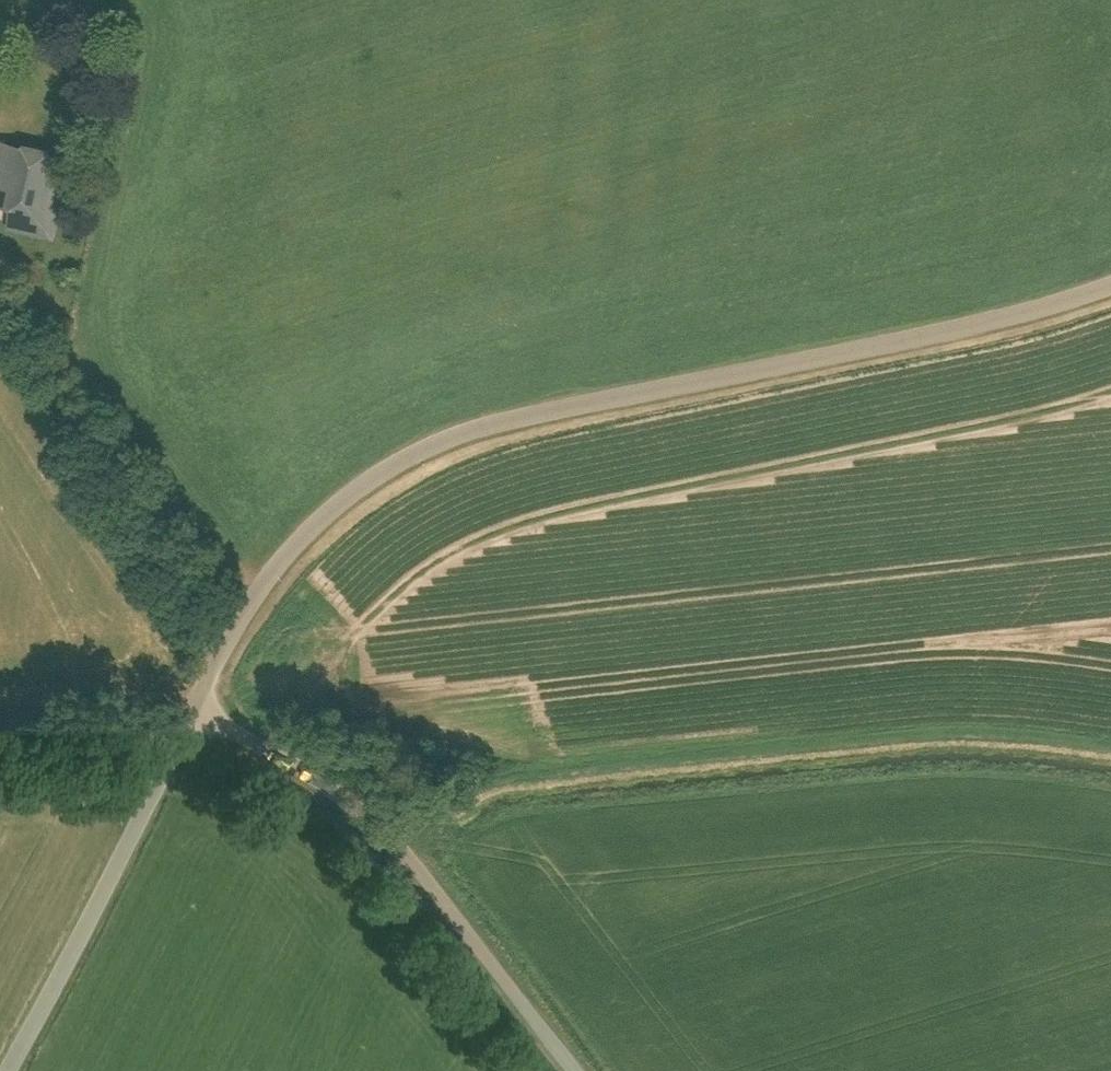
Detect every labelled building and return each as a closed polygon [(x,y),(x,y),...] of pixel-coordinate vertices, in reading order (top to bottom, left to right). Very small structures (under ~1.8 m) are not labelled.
[(74,155),(0,138),(0,203),(13,206),(8,228),(55,238),(74,155)]
